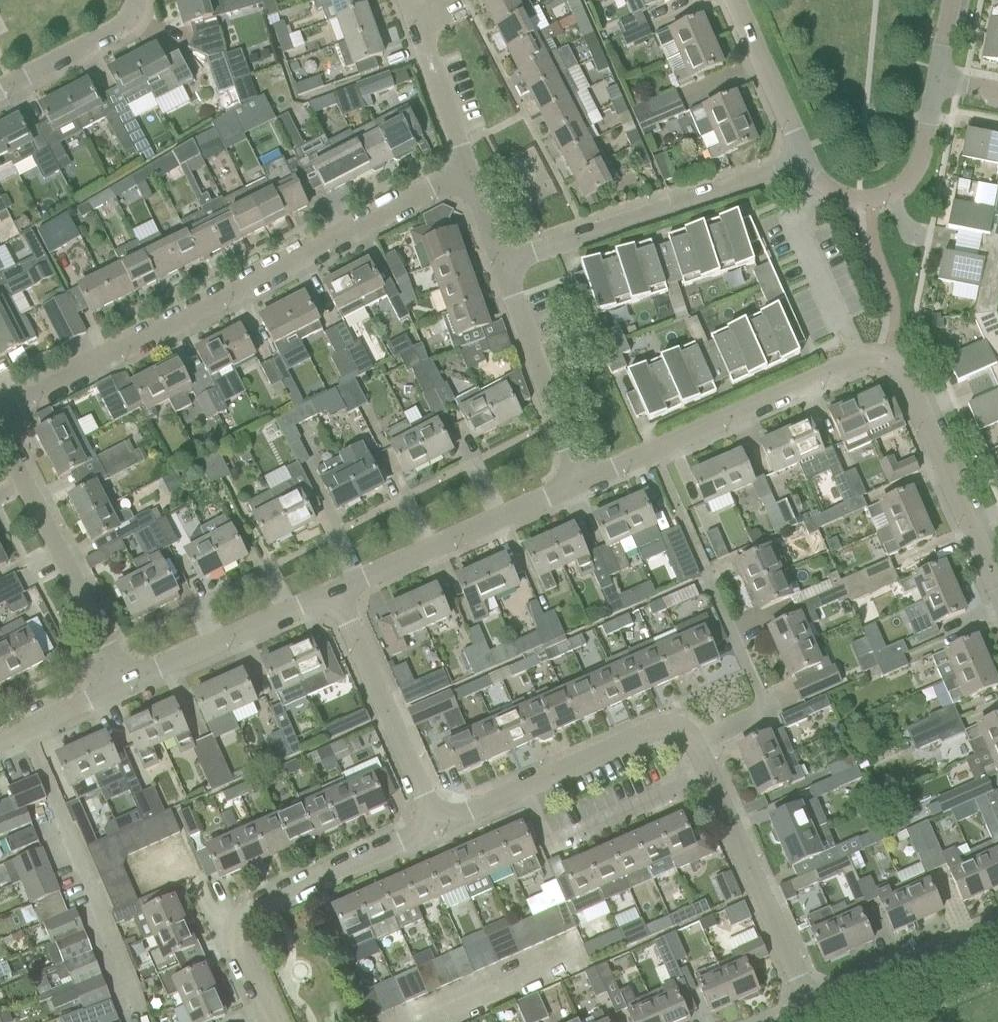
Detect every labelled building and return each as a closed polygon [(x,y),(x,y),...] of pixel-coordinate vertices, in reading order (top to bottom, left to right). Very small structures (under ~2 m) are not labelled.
[(177,1),(184,28),(188,26),(212,20),(212,19),(215,18),(224,16),(239,11),(236,2),(236,0),(182,0),(177,1)] [(274,0),(261,0),(267,19),(270,18),(279,14),(274,0)] [(365,10),(362,0),(320,0),(311,3),(315,14),(321,11),(325,23),(365,10)] [(531,12),(525,0),(500,0),(486,7),(497,29),(522,16),(531,12)] [(583,12),(578,0),(564,0),(572,18),(583,12)] [(664,0),(638,0),(643,9),(664,0)] [(984,51),(987,52),(986,61),(997,63),(997,9),(991,14),(990,20),(984,51)] [(342,43),(373,32),(365,10),(325,23),(325,24),(335,21),(342,43)] [(582,40),(593,34),(583,12),(572,18),(557,24),(560,32),(575,25),(582,40)] [(284,23),(282,24),(279,14),(270,18),(267,19),(269,25),(271,24),(277,41),(289,37),(284,23)] [(545,31),(533,37),(522,16),(497,29),(508,50),(545,31)] [(621,38),(645,27),(640,16),(616,26),(621,38)] [(678,57),(711,43),(701,19),(675,30),(673,27),(654,36),(660,51),(672,45),(678,57)] [(625,48),(650,38),(645,27),(621,38),(625,48)] [(223,43),(222,43),(218,30),(192,39),(187,49),(204,57),(209,59),(222,56),(226,55),(223,43)] [(539,48),(550,42),(545,31),(508,50),(519,71),(544,59),(539,48)] [(342,43),(337,45),(345,70),(355,66),(374,59),(382,57),(373,32),(342,43)] [(591,61),(603,56),(593,34),(582,40),(591,61)] [(282,56),(294,52),(289,37),(277,41),(282,56)] [(692,80),(722,67),(711,43),(678,57),(684,71),(672,77),(677,90),(694,83),(692,80)] [(131,55),(130,55),(133,60),(152,96),(156,104),(193,84),(180,58),(166,66),(156,46),(144,52),(143,50),(131,55)] [(226,55),(222,56),(232,82),(248,76),(239,50),(226,55)] [(530,92),(567,74),(556,53),(544,59),(519,71),(530,92)] [(209,59),(204,57),(218,95),(235,89),(232,83),(232,82),(222,56),(209,59)] [(597,75),(609,69),(603,56),(591,61),(597,75)] [(127,108),(152,96),(133,60),(109,72),(127,108)] [(541,114),(576,96),(578,96),(567,74),(530,92),(541,114)] [(248,78),(232,83),(235,89),(240,105),(256,99),(248,78)] [(361,100),(362,100),(387,91),(382,78),(356,87),(361,99),(361,100)] [(297,99),(323,89),(319,79),(293,88),(297,99)] [(87,83),(64,96),(77,122),(82,132),(105,120),(106,119),(96,100),(87,83)] [(361,100),(361,99),(356,87),(332,96),(335,106),(336,107),(341,118),(365,110),(362,100),(361,100)] [(610,105),(621,100),(615,87),(604,92),(610,105)] [(651,115),(679,102),(674,92),(631,111),(636,122),(651,115)] [(704,105),(689,111),(701,139),(712,134),(745,119),(734,95),(706,108),(704,105)] [(47,123),(36,128),(60,173),(58,170),(69,164),(59,144),(82,132),(77,122),(64,96),(40,108),(47,123)] [(336,107),(335,106),(332,96),(306,105),(313,116),(336,107)] [(586,118),(587,117),(576,96),(541,114),(552,135),(586,118)] [(621,100),(610,105),(617,119),(627,114),(621,100)] [(202,127),(194,111),(183,117),(175,102),(162,109),(178,140),(202,127)] [(657,126),(684,114),(679,102),(651,115),(636,122),(644,140),(660,133),(657,126)] [(384,132),(379,135),(393,161),(397,163),(405,159),(405,154),(415,149),(426,144),(422,137),(407,109),(396,115),(401,123),(384,132)] [(130,111),(119,117),(136,151),(144,165),(154,159),(147,145),(134,120),(130,111)] [(222,146),(244,136),(232,112),(212,124),(214,130),(221,143),(222,146)] [(124,157),(136,151),(119,117),(106,123),(124,157)] [(583,133),(592,128),(586,118),(552,135),(563,157),(588,144),(583,133)] [(36,128),(26,134),(18,119),(0,129),(0,142),(8,158),(14,169),(33,160),(44,181),(60,173),(36,128)] [(711,163),(756,143),(745,119),(712,134),(718,148),(706,152),(711,163)] [(393,161),(379,135),(374,124),(352,136),(350,132),(349,132),(370,173),(371,172),(374,174),(383,169),(384,166),(393,161)] [(222,146),(221,143),(214,130),(201,136),(207,146),(211,144),(214,151),(222,146)] [(635,131),(624,136),(630,149),(641,144),(635,131)] [(348,184),(370,173),(349,132),(328,143),(324,137),(348,184)] [(966,132),(961,158),(997,165),(997,138),(966,132)] [(326,195),(348,184),(324,137),(302,148),(292,153),(303,173),(312,168),(326,195)] [(186,166),(202,156),(192,141),(171,153),(179,169),(201,213),(203,212),(221,250),(243,240),(223,201),(222,201),(220,198),(210,204),(205,195),(201,197),(186,166)] [(608,160),(599,165),(588,144),(563,157),(574,178),(608,160)] [(639,172),(651,167),(641,144),(630,149),(629,150),(639,172)] [(159,181),(179,169),(171,153),(151,165),(159,181)] [(675,178),(667,160),(666,156),(654,161),(663,184),(675,178)] [(307,208),(299,191),(283,159),(261,170),(285,219),(307,208)] [(595,195),(619,182),(608,160),(574,178),(585,200),(587,199),(595,195)] [(159,181),(151,165),(131,177),(137,187),(144,183),(156,176),(159,181)] [(264,229),(285,219),(261,170),(260,171),(265,180),(244,190),(264,229)] [(964,171),(962,179),(970,181),(972,173),(964,171)] [(131,177),(118,185),(124,196),(137,187),(131,177)] [(959,181),(958,189),(968,191),(969,183),(959,181)] [(144,183),(137,187),(144,202),(151,198),(144,183)] [(997,188),(993,211),(953,203),(948,230),(982,236),(979,248),(997,252),(997,189),(997,188)] [(115,201),(116,200),(110,189),(89,202),(95,212),(115,201)] [(243,240),(264,229),(244,190),(223,201),(243,240)] [(6,194),(1,197),(6,209),(12,207),(6,194)] [(595,195),(587,199),(589,207),(598,204),(595,195)] [(0,224),(10,219),(8,215),(6,212),(0,201),(0,223),(0,224)] [(81,220),(95,212),(89,202),(76,210),(81,220)] [(200,261),(221,250),(203,212),(201,213),(181,224),(200,261)] [(591,297),(597,316),(667,293),(665,288),(676,284),(682,282),(684,288),(754,265),(748,246),(758,242),(759,243),(760,243),(749,219),(747,220),(748,222),(741,224),(740,221),(739,221),(737,215),(724,219),(701,226),(701,227),(690,230),(667,237),(670,245),(653,250),(651,243),(628,250),(628,251),(617,254),(593,261),(594,262),(581,266),(583,272),(583,273),(583,275),(575,278),(575,277),(573,277),(583,300),(591,297)] [(50,256),(80,239),(66,216),(37,234),(50,256)] [(454,232),(449,234),(445,223),(412,235),(416,247),(424,244),(432,267),(463,256),(454,232)] [(178,272),(200,261),(181,224),(180,225),(185,235),(174,241),(171,234),(162,239),(178,272)] [(162,239),(161,239),(159,234),(138,246),(156,282),(178,272),(162,239)] [(136,241),(115,252),(122,265),(135,293),(156,282),(138,246),(136,241)] [(997,304),(997,252),(979,248),(977,261),(943,254),(938,281),(978,289),(972,317),(996,314),(997,304)] [(14,283),(49,265),(43,253),(8,271),(14,283)] [(394,283),(406,277),(394,253),(382,260),(394,283)] [(440,291),(471,280),(463,256),(432,267),(440,291)] [(368,263),(345,275),(364,310),(387,298),(386,296),(372,270),(369,263),(368,263)] [(20,295),(55,277),(49,265),(14,283),(20,295)] [(113,304),(135,293),(122,265),(100,277),(113,304)] [(767,306),(785,299),(770,265),(752,273),(767,306)] [(345,275),(324,286),(333,304),(342,321),(352,316),(363,310),(364,310),(345,275)] [(91,315),(113,304),(100,277),(78,289),(91,315)] [(412,291),(408,281),(406,277),(394,283),(401,297),(402,296),(412,291)] [(449,314),(479,303),(471,280),(440,291),(449,314)] [(398,297),(405,311),(417,305),(412,291),(402,296),(401,297),(399,298),(398,296),(398,297)] [(85,334),(76,316),(65,295),(41,308),(61,347),(85,334)] [(322,331),(313,314),(304,296),(282,308),(300,342),(322,331)] [(398,297),(388,302),(399,322),(409,317),(405,311),(398,297)] [(10,300),(9,298),(0,302),(0,331),(25,318),(24,318),(20,320),(10,300)] [(481,330),(488,328),(479,303),(449,314),(439,317),(452,352),(458,350),(484,341),(481,330)] [(282,308),(260,319),(269,337),(276,351),(275,351),(278,358),(279,357),(280,359),(288,355),(302,347),(300,342),(282,308)] [(694,403),(716,393),(713,386),(729,379),(732,386),(753,376),(764,371),(787,362),(786,361),(798,356),(796,349),(795,347),(802,344),(803,345),(805,344),(795,321),(793,321),(794,322),(786,326),(778,308),(710,338),(713,343),(707,345),(697,350),(694,345),(627,375),(635,393),(626,397),(636,419),(638,418),(637,417),(644,414),(645,416),(646,416),(648,422),(661,417),(661,418),(683,408),(683,407),(694,402),(694,403)] [(997,380),(997,319),(996,314),(972,317),(984,343),(947,359),(957,384),(989,370),(994,382),(997,380)] [(27,322),(25,318),(0,331),(0,359),(36,340),(27,322)] [(942,320),(930,321),(934,330),(943,329),(942,320)] [(358,342),(353,345),(342,324),(333,329),(358,378),(374,370),(358,342)] [(621,357),(630,353),(619,328),(595,339),(611,376),(626,369),(621,357)] [(256,360),(249,347),(240,329),(218,341),(234,371),(256,360)] [(345,385),(358,378),(333,329),(323,335),(335,356),(329,359),(340,381),(337,382),(340,387),(345,385)] [(233,372),(234,371),(218,341),(196,352),(216,392),(223,389),(222,387),(237,379),(233,372)] [(484,341),(458,350),(462,361),(467,372),(485,363),(480,355),(488,352),(485,341),(484,341)] [(415,353),(415,354),(413,350),(398,357),(406,374),(412,372),(423,396),(434,390),(422,365),(421,363),(415,353)] [(303,406),(280,359),(279,357),(278,358),(269,362),(280,384),(286,394),(285,395),(294,411),(303,406)] [(435,392),(445,387),(432,361),(421,363),(422,365),(434,390),(435,392)] [(192,392),(186,380),(176,362),(154,374),(168,401),(175,415),(191,407),(185,395),(192,392)] [(269,362),(259,367),(270,389),(280,384),(269,362)] [(504,389),(482,401),(497,428),(520,417),(515,409),(530,401),(519,372),(500,381),(504,389)] [(133,387),(119,394),(130,416),(139,411),(146,424),(156,418),(157,414),(154,409),(168,401),(154,374),(132,385),(133,387)] [(130,416),(119,394),(110,378),(94,387),(113,424),(130,416)] [(353,380),(345,385),(358,411),(367,406),(353,380)] [(347,417),(358,411),(345,385),(340,387),(333,390),(347,417)] [(482,401),(477,390),(454,402),(474,440),(497,428),(482,401)] [(218,418),(228,413),(216,392),(207,397),(218,418)] [(867,394),(852,400),(867,434),(871,443),(891,434),(890,431),(893,429),(902,425),(903,425),(891,397),(881,402),(878,395),(869,398),(867,394)] [(968,407),(978,432),(997,423),(997,394),(968,407)] [(207,424),(218,418),(207,397),(196,403),(207,424)] [(871,443),(867,434),(852,400),(828,411),(846,454),(871,443)] [(319,417),(318,416),(311,403),(304,407),(303,406),(294,411),(294,412),(275,421),(287,446),(298,440),(300,439),(295,429),(319,417)] [(84,439),(78,426),(69,409),(53,417),(50,410),(37,416),(43,429),(38,432),(39,433),(36,435),(48,458),(84,439)] [(451,452),(434,420),(432,416),(409,428),(427,464),(451,452)] [(427,464),(409,428),(407,424),(384,436),(405,476),(427,464)] [(843,476),(831,447),(821,452),(809,425),(786,435),(798,464),(805,481),(829,470),(833,480),(843,476)] [(774,475),(798,464),(786,435),(761,446),(774,475)] [(88,457),(92,454),(84,439),(48,458),(59,479),(91,463),(88,457)] [(298,466),(309,461),(298,440),(287,446),(297,465),(298,466)] [(134,454),(128,443),(95,459),(101,471),(134,454)] [(382,488),(373,470),(361,448),(339,459),(359,499),(382,488)] [(106,482),(147,461),(142,450),(134,454),(101,471),(106,482)] [(220,482),(230,477),(217,452),(207,457),(220,482)] [(786,531),(775,506),(763,478),(752,483),(740,455),(717,465),(730,494),(751,485),(759,503),(761,503),(775,536),(786,531)] [(209,488),(220,482),(207,457),(197,462),(209,488)] [(336,511),(359,499),(339,459),(316,471),(336,511)] [(889,486),(918,473),(913,462),(897,469),(893,459),(880,465),(889,486)] [(301,472),(298,466),(297,465),(285,471),(291,482),(269,493),(290,535),(313,523),(299,495),(310,489),(301,472)] [(705,505),(730,494),(717,465),(692,476),(705,505)] [(866,496),(855,471),(843,476),(854,501),(866,496)] [(81,522),(114,505),(102,482),(70,499),(81,522)] [(876,536),(921,515),(911,491),(865,512),(870,523),(882,518),(887,529),(877,534),(876,536)] [(268,547),(290,535),(269,493),(246,505),(268,547)] [(642,498),(618,509),(637,550),(643,563),(666,553),(668,558),(681,586),(692,581),(700,578),(679,531),(660,539),(642,498)] [(797,526),(786,501),(775,506),(786,531),(797,526)] [(128,511),(119,515),(114,505),(81,522),(93,544),(109,535),(114,545),(121,541),(121,542),(145,529),(155,523),(161,520),(156,510),(149,513),(148,512),(132,520),(128,511)] [(817,530),(843,519),(839,508),(812,519),(817,530)] [(634,551),(637,550),(618,509),(594,519),(606,547),(596,551),(608,579),(627,570),(628,567),(619,546),(630,541),(634,551)] [(886,559),(932,539),(921,515),(876,536),(876,537),(886,559)] [(245,558),(236,540),(224,518),(201,530),(222,570),(245,558)] [(168,550),(178,545),(164,519),(161,521),(161,520),(155,523),(168,550)] [(812,519),(801,524),(806,535),(817,530),(812,519)] [(158,555),(168,550),(155,523),(145,529),(158,555)] [(585,556),(581,547),(573,529),(550,539),(564,570),(573,567),(580,582),(592,576),(610,616),(622,611),(616,598),(608,579),(596,551),(585,556)] [(199,582),(222,570),(201,530),(195,533),(192,535),(191,539),(190,544),(191,548),(184,552),(199,582)] [(717,561),(728,556),(717,530),(706,535),(717,561)] [(763,541),(759,533),(755,532),(750,534),(747,535),(751,546),(763,541)] [(550,577),(564,570),(550,539),(525,550),(544,594),(555,589),(550,577)] [(114,545),(98,554),(104,565),(108,563),(126,554),(120,542),(121,542),(121,541),(114,545)] [(739,563),(750,587),(788,570),(778,548),(771,551),(770,550),(739,563)] [(177,594),(163,566),(157,556),(152,558),(146,557),(132,564),(156,611),(179,599),(177,594)] [(492,558),(478,564),(481,569),(495,601),(518,590),(504,559),(495,563),(492,558)] [(845,594),(894,572),(889,561),(840,583),(843,587),(845,594)] [(134,622),(156,611),(132,564),(131,564),(139,578),(117,590),(131,617),(134,622)] [(920,604),(954,589),(944,565),(898,585),(903,597),(915,592),(920,604)] [(482,607),(495,601),(481,569),(456,580),(476,626),(488,620),(482,607)] [(788,570),(750,587),(761,611),(793,597),(782,574),(788,571),(788,570)] [(850,604),(898,582),(894,572),(845,594),(850,604)] [(840,583),(836,574),(825,578),(832,592),(843,587),(840,583)] [(19,584),(14,575),(0,582),(0,594),(19,584)] [(650,583),(616,598),(622,611),(656,596),(650,583)] [(0,594),(0,607),(5,604),(22,595),(24,594),(19,584),(0,594)] [(850,604),(845,594),(843,587),(832,592),(837,605),(847,600),(849,605),(850,604)] [(425,629),(448,619),(436,589),(412,599),(425,629)] [(914,623),(909,625),(917,643),(938,633),(935,626),(946,621),(964,613),(954,589),(920,604),(926,617),(914,623)] [(666,611),(680,605),(675,595),(662,601),(666,611)] [(400,640),(425,629),(412,599),(388,610),(391,619),(379,625),(393,657),(405,651),(400,640)] [(651,618),(666,611),(662,601),(646,608),(651,618)] [(543,618),(536,602),(524,608),(536,635),(515,644),(514,642),(513,642),(520,657),(522,656),(522,657),(543,647),(554,642),(543,618)] [(818,623),(813,613),(812,612),(769,631),(780,655),(811,641),(805,627),(808,626),(809,627),(818,623)] [(554,642),(563,638),(553,614),(543,618),(554,642)] [(620,631),(632,625),(628,616),(616,621),(620,631)] [(0,632),(0,634),(20,674),(43,662),(40,657),(53,651),(37,619),(24,626),(22,621),(8,628),(0,632)] [(605,638),(620,631),(616,621),(600,628),(605,638)] [(686,625),(675,630),(675,632),(680,642),(693,671),(716,661),(711,649),(719,646),(719,644),(713,631),(712,628),(711,629),(691,637),(686,625)] [(513,642),(490,653),(478,628),(467,633),(485,673),(520,657),(513,642)] [(474,678),(485,673),(467,633),(473,648),(462,653),(474,678)] [(20,674),(0,634),(0,684),(20,674)] [(579,649),(585,646),(581,637),(568,643),(573,653),(580,650),(579,649)] [(568,643),(566,644),(563,638),(554,642),(543,647),(550,663),(573,653),(568,643)] [(941,683),(987,663),(976,640),(930,660),(941,683)] [(823,653),(817,656),(811,641),(780,655),(791,679),(798,675),(801,683),(794,686),(801,702),(841,684),(833,667),(830,669),(823,653)] [(652,642),(629,652),(646,692),(669,682),(656,652),(652,642)] [(669,682),(693,671),(680,642),(656,652),(669,682)] [(328,647),(315,653),(311,644),(287,655),(305,697),(343,681),(328,647)] [(878,668),(902,657),(898,646),(891,649),(890,647),(872,654),(878,668)] [(526,674),(550,663),(543,647),(522,657),(524,662),(521,663),(526,674)] [(622,668),(610,673),(622,702),(646,692),(629,652),(618,657),(622,668)] [(281,708),(305,697),(287,655),(263,665),(281,708)] [(881,678),(907,668),(902,657),(878,668),(877,668),(881,678)] [(512,680),(526,674),(521,663),(507,670),(512,680)] [(599,713),(622,702),(605,663),(606,666),(583,676),(586,683),(599,713)] [(987,663),(941,683),(941,684),(947,697),(951,707),(953,707),(979,695),(997,687),(987,663)] [(406,707),(448,688),(441,672),(399,690),(406,707)] [(256,707),(250,693),(242,675),(218,685),(232,717),(256,707)] [(479,694),(492,688),(488,678),(475,683),(479,694)] [(456,704),(479,694),(475,683),(451,694),(456,704)] [(576,723),(599,713),(586,683),(563,693),(576,723)] [(232,717),(218,685),(194,696),(214,741),(238,731),(232,717)] [(563,693),(549,700),(546,691),(535,696),(552,733),(576,723),(563,693)] [(455,704),(456,704),(451,694),(408,713),(415,727),(456,708),(455,704)] [(552,733),(535,696),(539,704),(526,710),(522,702),(512,706),(516,714),(528,744),(538,739),(540,743),(543,744),(552,740),(553,737),(552,733)] [(805,718),(830,708),(825,697),(800,708),(805,718)] [(187,736),(181,723),(173,705),(149,715),(163,747),(175,742),(178,749),(190,744),(187,737),(187,736)] [(516,714),(504,720),(500,711),(489,716),(505,754),(528,744),(516,714)] [(150,753),(163,747),(149,715),(125,726),(142,764),(153,759),(150,753)] [(482,764),(505,754),(489,716),(492,725),(469,735),(482,764)] [(997,747),(997,718),(975,728),(976,730),(965,735),(975,757),(997,747)] [(910,742),(935,731),(930,720),(905,731),(910,742)] [(339,724),(321,732),(326,742),(344,735),(339,724)] [(292,758),(302,754),(291,728),(280,732),(292,758)] [(749,772),(792,753),(782,730),(739,749),(749,772)] [(915,753),(940,741),(935,731),(910,742),(915,753)] [(256,774),(292,758),(280,732),(268,737),(275,755),(252,765),(256,774)] [(100,733),(80,742),(95,778),(101,791),(124,781),(126,785),(137,780),(123,750),(113,754),(105,737),(102,738),(100,733)] [(458,775),(482,764),(469,735),(445,746),(446,749),(435,754),(444,772),(454,768),(458,775)] [(81,748),(57,758),(65,777),(70,788),(95,778),(80,742),(79,742),(81,748)] [(334,757),(347,752),(342,742),(328,748),(332,758),(333,757),(334,757)] [(965,762),(974,783),(975,785),(985,781),(997,775),(997,747),(975,757),(965,762)] [(781,759),(792,754),(792,753),(749,772),(760,797),(803,778),(799,768),(787,773),(781,759)] [(222,788),(233,784),(222,758),(211,762),(222,788)] [(830,779),(855,768),(851,758),(826,769),(830,779)] [(210,793),(222,788),(211,762),(199,768),(210,793)] [(288,779),(300,773),(296,763),(282,769),(286,778),(287,778),(288,779)] [(835,791),(861,780),(855,768),(830,779),(835,791)] [(287,778),(286,778),(282,769),(269,775),(273,785),(288,779),(287,778)] [(381,800),(392,795),(382,773),(347,789),(360,818),(384,807),(381,800)] [(16,811),(46,799),(37,777),(8,790),(16,811)] [(142,793),(137,780),(126,785),(142,823),(148,821),(153,818),(142,793)] [(959,790),(935,800),(937,804),(938,805),(942,815),(942,816),(950,813),(985,797),(991,794),(985,781),(975,785),(974,783),(959,790)] [(240,799),(253,793),(248,783),(236,789),(240,799)] [(159,816),(164,814),(153,788),(142,793),(153,818),(159,816)] [(324,799),(319,788),(296,798),(314,838),(337,828),(324,799)] [(226,805),(240,799),(236,789),(222,795),(226,805)] [(337,828),(360,818),(347,789),(324,799),(337,828)] [(997,821),(997,794),(997,792),(991,794),(985,797),(995,822),(997,821)] [(984,827),(995,822),(985,797),(950,813),(955,824),(978,814),(984,827)] [(313,839),(314,838),(296,798),(299,806),(291,809),(289,804),(274,811),(290,849),(301,844),(302,848),(306,848),(312,846),(314,842),(313,839)] [(47,800),(46,799),(16,811),(17,812),(8,816),(0,820),(0,839),(31,826),(24,810),(47,800)] [(85,848),(96,843),(78,800),(63,807),(72,827),(75,825),(85,848)] [(781,844),(825,825),(814,801),(770,820),(775,830),(772,832),(770,835),(774,844),(778,845),(781,844)] [(188,840),(199,835),(188,810),(178,815),(188,840)] [(266,859),(290,849),(274,811),(272,812),(274,817),(252,827),(266,859)] [(169,839),(180,835),(170,812),(164,814),(159,816),(169,839)] [(158,844),(169,839),(159,816),(153,818),(148,821),(158,844)] [(696,820),(684,826),(681,818),(657,829),(675,871),(712,855),(696,818),(695,819),(696,820)] [(147,849),(158,844),(148,821),(142,823),(137,825),(147,849)] [(926,852),(938,847),(927,823),(916,827),(926,852)] [(137,854),(147,849),(137,825),(126,830),(137,854)] [(840,860),(835,849),(825,825),(781,844),(796,880),(813,872),(840,860)] [(243,869),(266,859),(252,827),(229,837),(230,840),(243,869)] [(516,882),(541,871),(521,827),(497,838),(510,867),(516,882)] [(915,856),(926,852),(916,827),(905,832),(915,856)] [(883,828),(858,839),(863,850),(881,842),(888,839),(883,828)] [(10,856),(38,844),(32,829),(4,841),(10,856)] [(675,871),(657,829),(634,839),(647,868),(652,880),(652,881),(653,881),(652,879),(674,870),(675,871)] [(126,858),(137,854),(126,830),(116,835),(126,858)] [(123,868),(126,858),(116,835),(96,843),(85,848),(98,879),(123,868)] [(243,869),(230,840),(229,837),(205,847),(219,880),(243,869)] [(487,877),(510,867),(497,838),(474,848),(487,877)] [(634,839),(610,849),(623,879),(647,868),(634,839)] [(996,852),(992,843),(969,853),(986,892),(997,887),(997,855),(997,852),(996,852)] [(494,892),(487,877),(474,848),(451,858),(464,888),(470,902),(494,892)] [(605,902),(629,891),(623,879),(610,849),(587,860),(605,902)] [(12,886),(19,883),(50,871),(42,851),(4,866),(12,886)] [(969,856),(958,860),(954,851),(942,856),(946,866),(950,875),(962,903),(986,892),(969,853),(968,853),(969,856)] [(858,881),(868,877),(857,852),(847,857),(858,881)] [(840,860),(813,872),(818,883),(841,873),(847,886),(858,881),(847,857),(840,860)] [(440,898),(464,888),(451,858),(427,869),(440,898)] [(564,904),(554,909),(565,933),(575,929),(573,924),(570,918),(578,914),(605,902),(587,860),(563,870),(566,877),(555,881),(555,883),(565,904),(564,904)] [(103,890),(127,880),(123,868),(98,879),(103,890)] [(417,908),(440,898),(427,869),(404,879),(417,908)] [(29,906),(59,893),(50,871),(19,883),(29,906)] [(734,871),(717,878),(727,904),(744,897),(734,871)] [(793,893),(818,883),(813,872),(796,880),(778,888),(785,903),(795,898),(793,893)] [(923,874),(900,884),(901,886),(917,923),(941,912),(928,884),(928,883),(927,884),(923,874)] [(868,877),(858,881),(867,904),(879,899),(881,905),(885,915),(893,933),(917,923),(901,886),(900,884),(887,889),(885,884),(875,888),(869,876),(868,877)] [(404,879),(381,889),(393,919),(399,931),(422,921),(417,908),(404,879)] [(108,902),(132,891),(127,880),(103,890),(108,902)] [(555,883),(540,889),(543,896),(550,911),(554,909),(564,904),(565,904),(555,883)] [(370,929),(393,919),(381,889),(357,900),(370,929)] [(137,903),(137,902),(132,891),(108,902),(113,914),(135,904),(137,903)] [(74,911),(67,913),(59,893),(29,906),(29,907),(34,905),(36,911),(33,913),(38,926),(75,911),(74,911)] [(142,942),(183,923),(173,900),(140,915),(135,904),(113,914),(114,914),(110,916),(114,927),(132,919),(142,942)] [(370,929),(357,900),(333,910),(351,951),(375,941),(370,929)] [(697,918),(709,913),(705,902),(692,908),(697,918)] [(730,929),(751,920),(744,903),(723,912),(730,929)] [(859,912),(857,913),(854,906),(844,910),(848,917),(835,923),(849,953),(872,943),(859,912)] [(673,928),(697,918),(692,908),(668,918),(673,928)] [(543,943),(565,933),(554,909),(550,911),(532,918),(543,943)] [(835,923),(834,923),(828,909),(805,920),(824,963),(849,953),(835,923)] [(50,944),(82,931),(75,911),(38,926),(38,927),(43,925),(50,944)] [(702,934),(716,927),(712,917),(698,924),(702,934)] [(532,948),(543,943),(532,918),(521,923),(532,948)] [(649,938),(673,928),(668,918),(645,928),(649,938)] [(649,938),(645,928),(641,920),(616,930),(617,932),(623,946),(624,949),(649,938)] [(180,955),(194,948),(183,923),(142,942),(143,943),(151,939),(157,951),(147,955),(156,977),(184,964),(180,955)] [(520,953),(532,948),(521,923),(509,929),(520,953)] [(509,958),(520,953),(509,929),(498,934),(509,958)] [(53,970),(92,953),(82,931),(50,944),(51,947),(45,949),(53,970)] [(617,932),(604,938),(610,952),(623,946),(617,932)] [(497,964),(509,958),(498,934),(486,939),(497,964)] [(675,963),(686,959),(675,934),(664,939),(675,963)] [(125,950),(137,945),(134,939),(123,943),(125,950)] [(485,969),(497,964),(486,939),(474,944),(485,969)] [(664,939),(652,944),(664,969),(672,987),(683,982),(679,972),(675,963),(664,939)] [(590,965),(610,956),(603,940),(583,949),(590,965)] [(746,967),(767,957),(760,941),(733,953),(735,958),(717,966),(734,1003),(757,993),(746,967)] [(473,974),(485,969),(474,944),(462,949),(473,974)] [(462,979),(473,974),(462,949),(451,955),(462,979)] [(37,1002),(101,976),(92,953),(53,970),(54,970),(61,987),(50,991),(44,975),(28,980),(37,1002)] [(450,985),(462,979),(451,955),(439,960),(450,985)] [(439,989),(450,985),(439,960),(427,965),(439,989)] [(204,969),(189,976),(184,964),(156,977),(167,1000),(176,996),(181,1007),(214,993),(217,991),(211,973),(205,974),(204,969)] [(606,995),(617,990),(606,964),(594,969),(606,995)] [(427,995),(439,989),(427,965),(416,970),(427,995)] [(717,966),(693,976),(702,995),(710,1014),(734,1003),(717,966)] [(596,1000),(606,995),(594,969),(584,973),(596,1000)] [(685,969),(679,972),(683,982),(688,993),(695,991),(685,969)] [(416,1000),(427,995),(416,970),(404,975),(416,1000)] [(403,1005),(416,1000),(404,975),(392,980),(403,1005)] [(101,976),(49,997),(51,1002),(54,1010),(78,1001),(82,1012),(111,1001),(101,976)] [(392,1010),(403,1005),(392,980),(381,985),(392,1010)] [(659,1021),(688,1021),(685,1016),(696,1011),(688,993),(683,982),(672,987),(648,997),(659,1021)] [(381,1015),(392,1010),(381,985),(370,990),(381,1015)] [(371,1019),(381,1015),(370,990),(360,994),(371,1019)] [(181,1007),(188,1021),(214,1021),(225,1017),(220,1006),(224,1003),(218,993),(214,994),(214,993),(215,992),(181,1007)] [(636,1002),(631,992),(621,997),(629,1015),(628,1015),(631,1021),(659,1021),(648,997),(636,1002)] [(548,1019),(537,995),(526,1000),(536,1021),(542,1021),(548,1019)] [(526,1000),(515,1005),(523,1021),(536,1021),(526,1000)] [(59,1020),(60,1021),(119,1021),(111,1001),(82,1012),(59,1020)] [(601,1013),(591,1017),(593,1021),(605,1021),(601,1013)]
